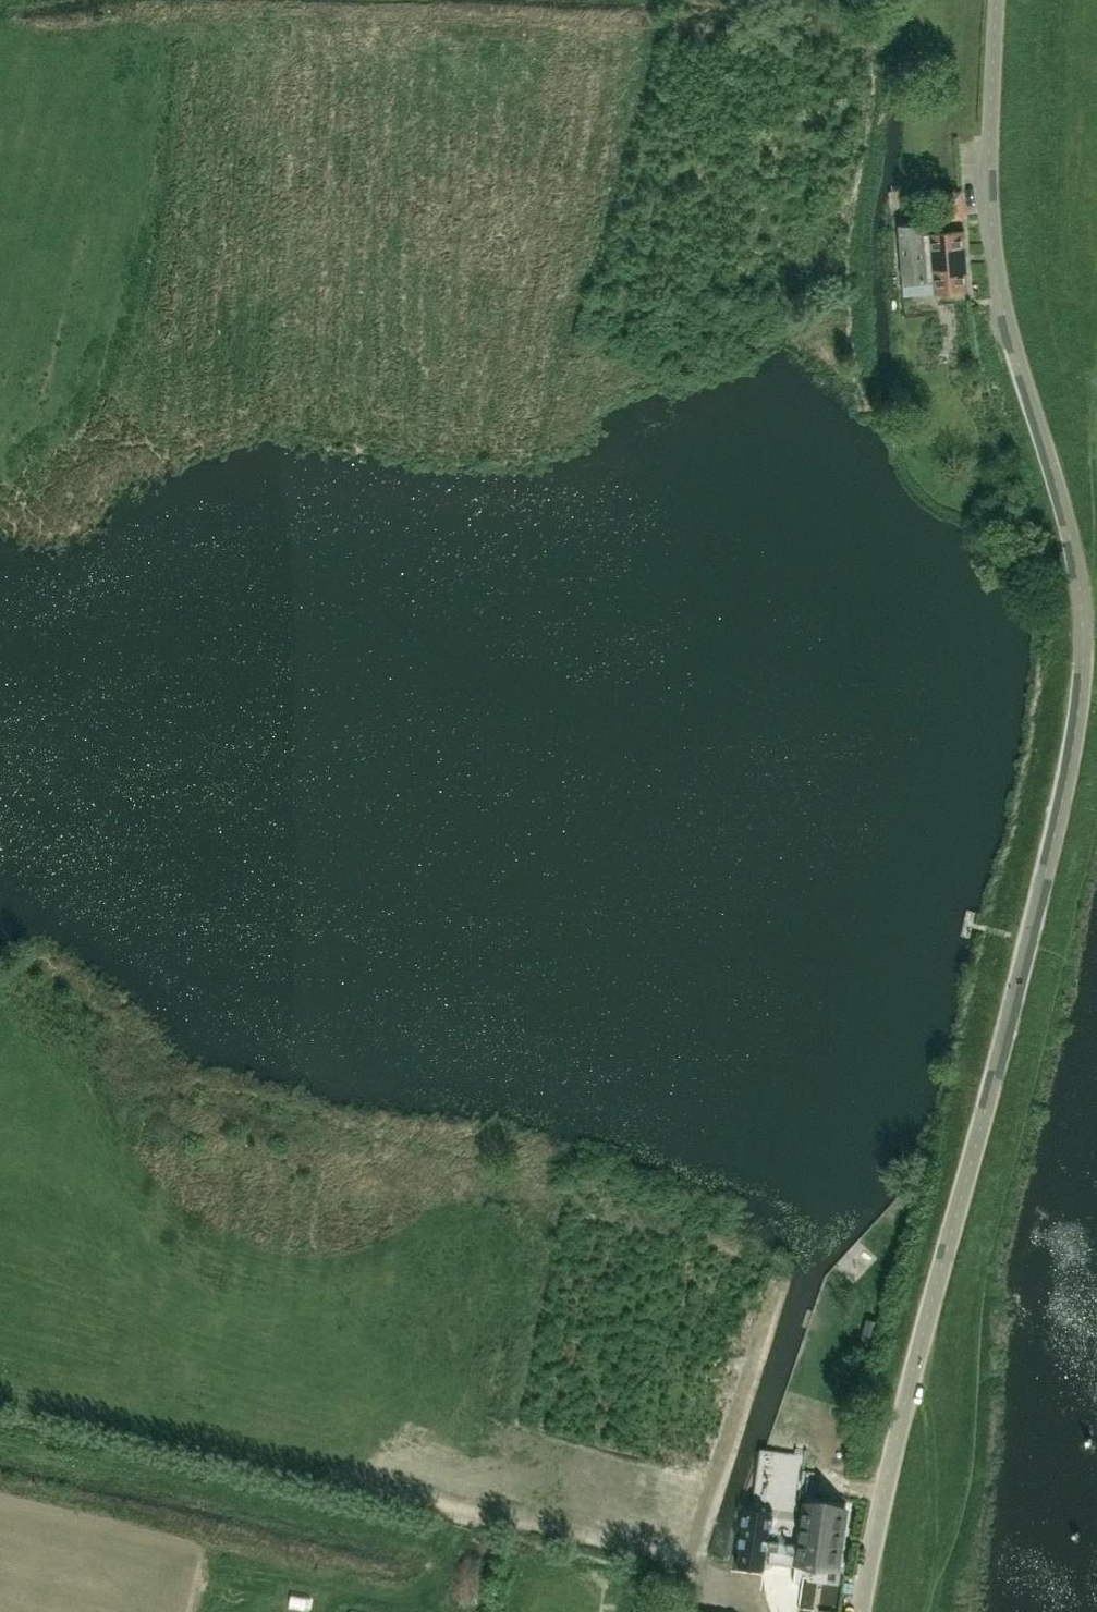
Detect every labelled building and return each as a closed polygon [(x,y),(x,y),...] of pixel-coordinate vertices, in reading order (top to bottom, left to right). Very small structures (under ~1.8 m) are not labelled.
[(963,216),(961,191),(935,193),(937,218),(963,216)] [(929,275),(924,223),(899,225),(903,277),(929,275)] [(969,290),(964,230),(931,233),(935,292),(967,290),(969,290)] [(745,1506),(736,1565),(764,1569),(765,1563),(795,1567),(796,1560),(837,1566),(845,1509),(804,1503),(801,1521),(796,1521),(797,1516),(773,1512),(773,1510),(745,1506)] [(671,1604),(672,1596),(664,1595),(662,1603),(671,1604)]
